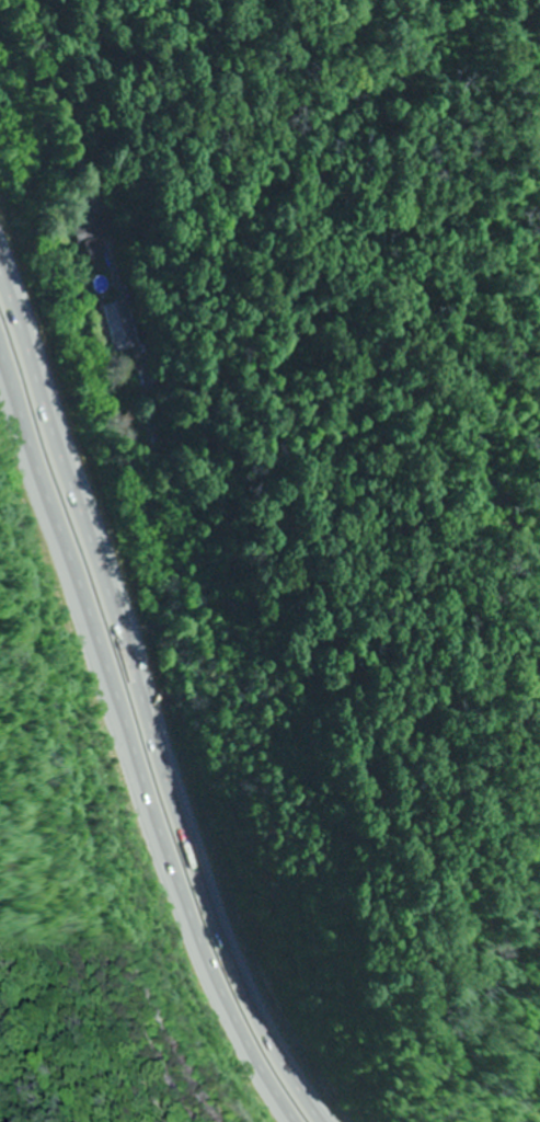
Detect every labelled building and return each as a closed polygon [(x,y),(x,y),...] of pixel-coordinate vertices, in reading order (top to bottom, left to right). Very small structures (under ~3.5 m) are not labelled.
[(85,262),(106,256),(94,216),(73,223),(85,262)] [(135,348),(125,302),(105,306),(115,352),(135,348)]
